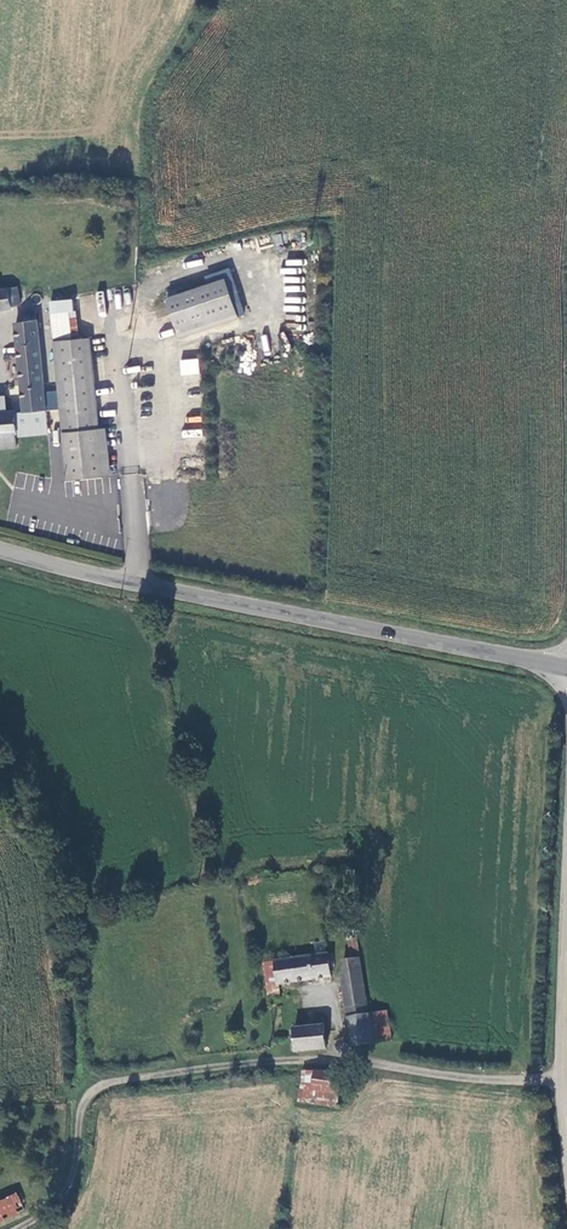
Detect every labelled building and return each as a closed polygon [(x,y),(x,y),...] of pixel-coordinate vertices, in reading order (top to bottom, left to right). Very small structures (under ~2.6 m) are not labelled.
[(234,308),(224,281),(167,300),(176,328),(234,308)] [(13,307),(13,306),(21,305),(19,288),(10,289),(10,288),(0,289),(0,309),(13,307)] [(63,441),(98,439),(90,340),(73,341),(69,312),(52,313),(55,343),(54,343),(63,441)] [(46,422),(36,320),(15,323),(24,424),(46,422)] [(179,360),(181,375),(200,373),(198,358),(179,360)] [(25,435),(24,424),(15,425),(14,413),(0,414),(0,435),(14,434),(15,436),(25,435)] [(200,416),(183,418),(185,437),(202,435),(200,416)] [(24,424),(25,435),(47,434),(46,422),(24,424)] [(15,436),(14,434),(0,435),(0,449),(15,447),(15,436)] [(102,476),(98,439),(63,441),(67,479),(102,476)] [(331,977),(328,953),(265,962),(268,980),(276,979),(277,984),(331,977)] [(369,1012),(361,958),(343,961),(345,972),(341,973),(351,1046),(373,1043),(369,1012)] [(369,1012),(373,1043),(391,1040),(386,1009),(369,1012)] [(296,1051),(326,1048),(321,1016),(307,1018),(308,1027),(294,1029),(296,1051)] [(340,1094),(342,1074),(313,1071),(311,1091),(340,1094)] [(24,1208),(15,1192),(0,1200),(0,1221),(24,1208)]
